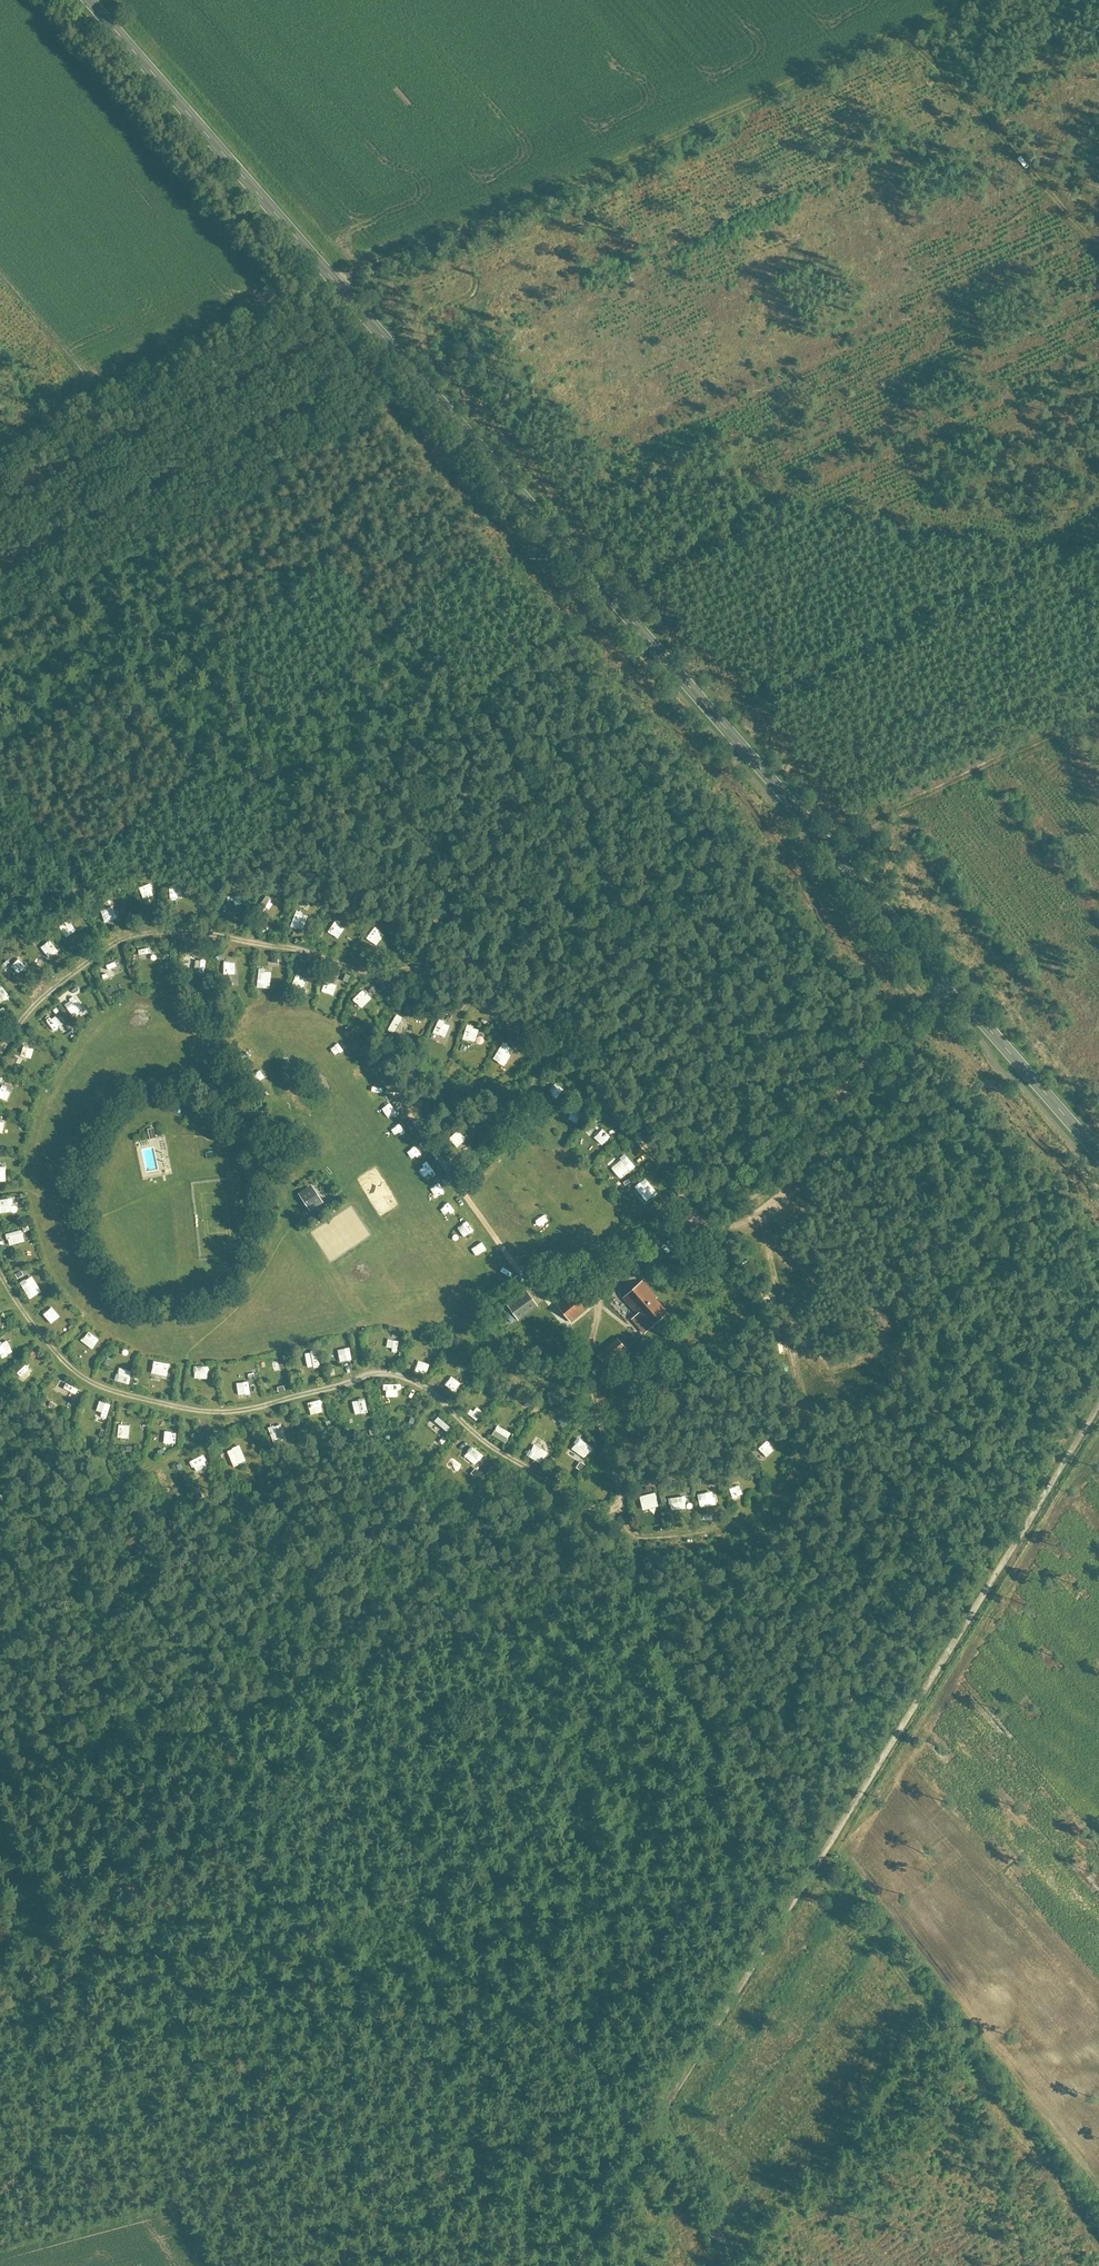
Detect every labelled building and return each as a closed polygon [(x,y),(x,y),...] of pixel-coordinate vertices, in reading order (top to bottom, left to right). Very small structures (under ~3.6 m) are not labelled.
[(13,997),(4,987),(0,990),(0,999),(5,1004),(13,997)] [(29,1062),(35,1052),(24,1045),(18,1056),(29,1062)] [(11,1087),(9,1098),(21,1101),(23,1090),(11,1087)] [(313,1183),(298,1193),(311,1212),(326,1202),(313,1183)] [(15,1199),(1,1200),(3,1213),(17,1212),(15,1199)] [(24,1230),(9,1235),(11,1242),(17,1240),(18,1244),(27,1241),(24,1230)] [(34,1277),(24,1283),(30,1293),(40,1287),(34,1277)] [(639,1283),(618,1301),(646,1332),(666,1314),(639,1283)] [(573,1291),(552,1307),(566,1326),(587,1309),(573,1291)] [(517,1294),(501,1309),(517,1325),(533,1310),(517,1294)] [(54,1325),(63,1317),(55,1307),(46,1315),(54,1325)] [(3,1335),(7,1347),(17,1343),(13,1332),(3,1335)] [(92,1332),(85,1342),(96,1350),(103,1340),(92,1332)] [(612,1339),(595,1357),(605,1367),(623,1350),(612,1339)] [(131,1365),(135,1351),(122,1347),(118,1361),(131,1365)] [(33,1360),(45,1366),(48,1359),(36,1354),(33,1360)] [(158,1361),(154,1375),(170,1379),(173,1365),(158,1361)] [(198,1379),(211,1379),(212,1367),(198,1367),(198,1379)] [(72,1386),(67,1398),(80,1402),(84,1390),(72,1386)] [(99,1417),(111,1420),(114,1405),(102,1402),(99,1417)] [(133,1439),(133,1426),(121,1426),(121,1439),(133,1439)] [(241,1461),(247,1458),(242,1447),(231,1452),(237,1468),(243,1465),(241,1461)] [(200,1477),(212,1473),(205,1457),(194,1462),(200,1477)] [(173,1503),(187,1496),(180,1483),(166,1490),(173,1503)]
